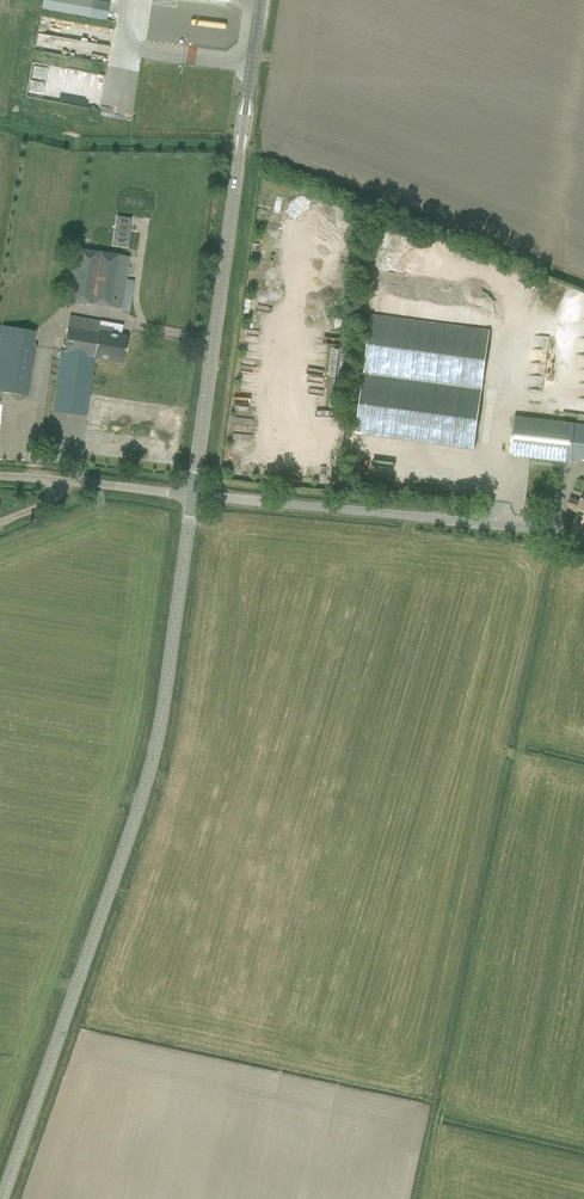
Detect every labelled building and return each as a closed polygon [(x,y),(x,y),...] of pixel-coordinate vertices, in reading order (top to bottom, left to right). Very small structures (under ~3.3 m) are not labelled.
[(206,13),(206,19),(218,19),(218,5),(212,5),(212,13),(206,13)] [(28,51),(98,60),(100,44),(68,40),(70,22),(32,17),(28,51)] [(93,29),(92,42),(100,42),(101,30),(93,29)] [(112,246),(127,248),(131,219),(117,216),(112,246)] [(67,303),(74,304),(85,305),(86,303),(121,308),(129,257),(75,249),(67,303)] [(371,315),(355,433),(474,449),(490,331),(371,315)] [(61,351),(55,399),(53,410),(86,416),(94,357),(122,362),(127,337),(112,335),(113,324),(70,317),(66,351),(61,351)] [(1,327),(0,336),(0,392),(25,396),(33,347),(32,347),(34,332),(1,327)] [(511,444),(510,456),(571,463),(572,458),(583,459),(583,424),(514,416),(511,444)] [(359,477),(384,480),(385,471),(360,469),(359,477)] [(578,508),(583,510),(583,489),(579,504),(569,500),(566,507),(577,511),(578,508)]
